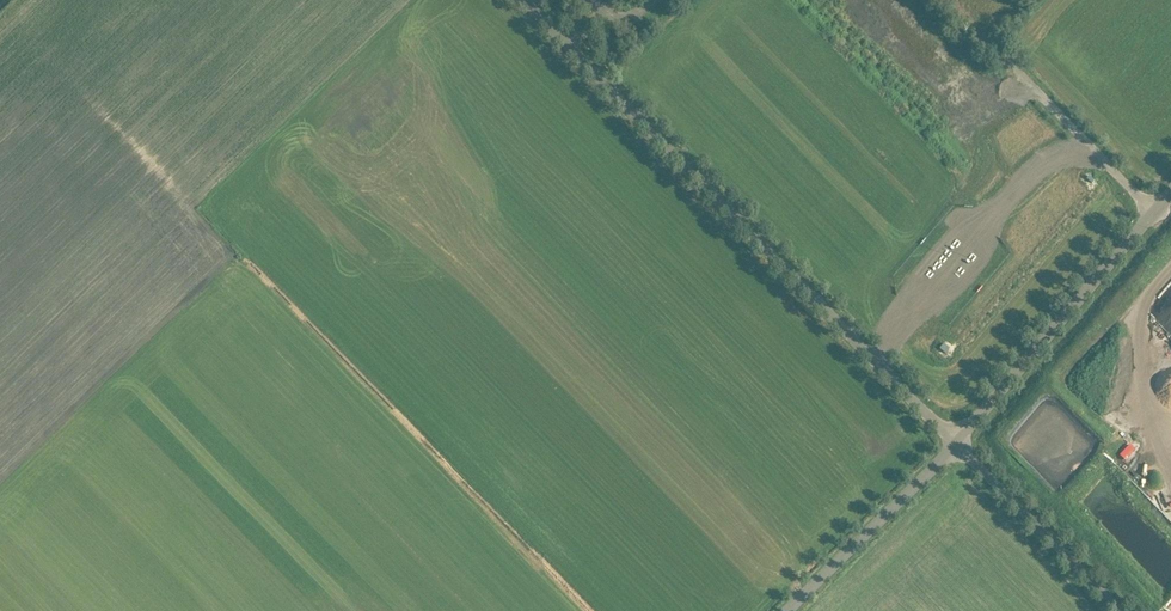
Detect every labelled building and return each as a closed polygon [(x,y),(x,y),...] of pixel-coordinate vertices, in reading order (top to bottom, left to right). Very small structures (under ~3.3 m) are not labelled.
[(651,5),(659,23),(671,17),(664,0),(662,0),(651,5)] [(945,345),(940,349),(946,354),(950,350),(945,345)] [(1084,393),(1091,399),(1098,392),(1090,385),(1103,371),(1098,367),(1081,387),(1086,391),(1084,393)]
